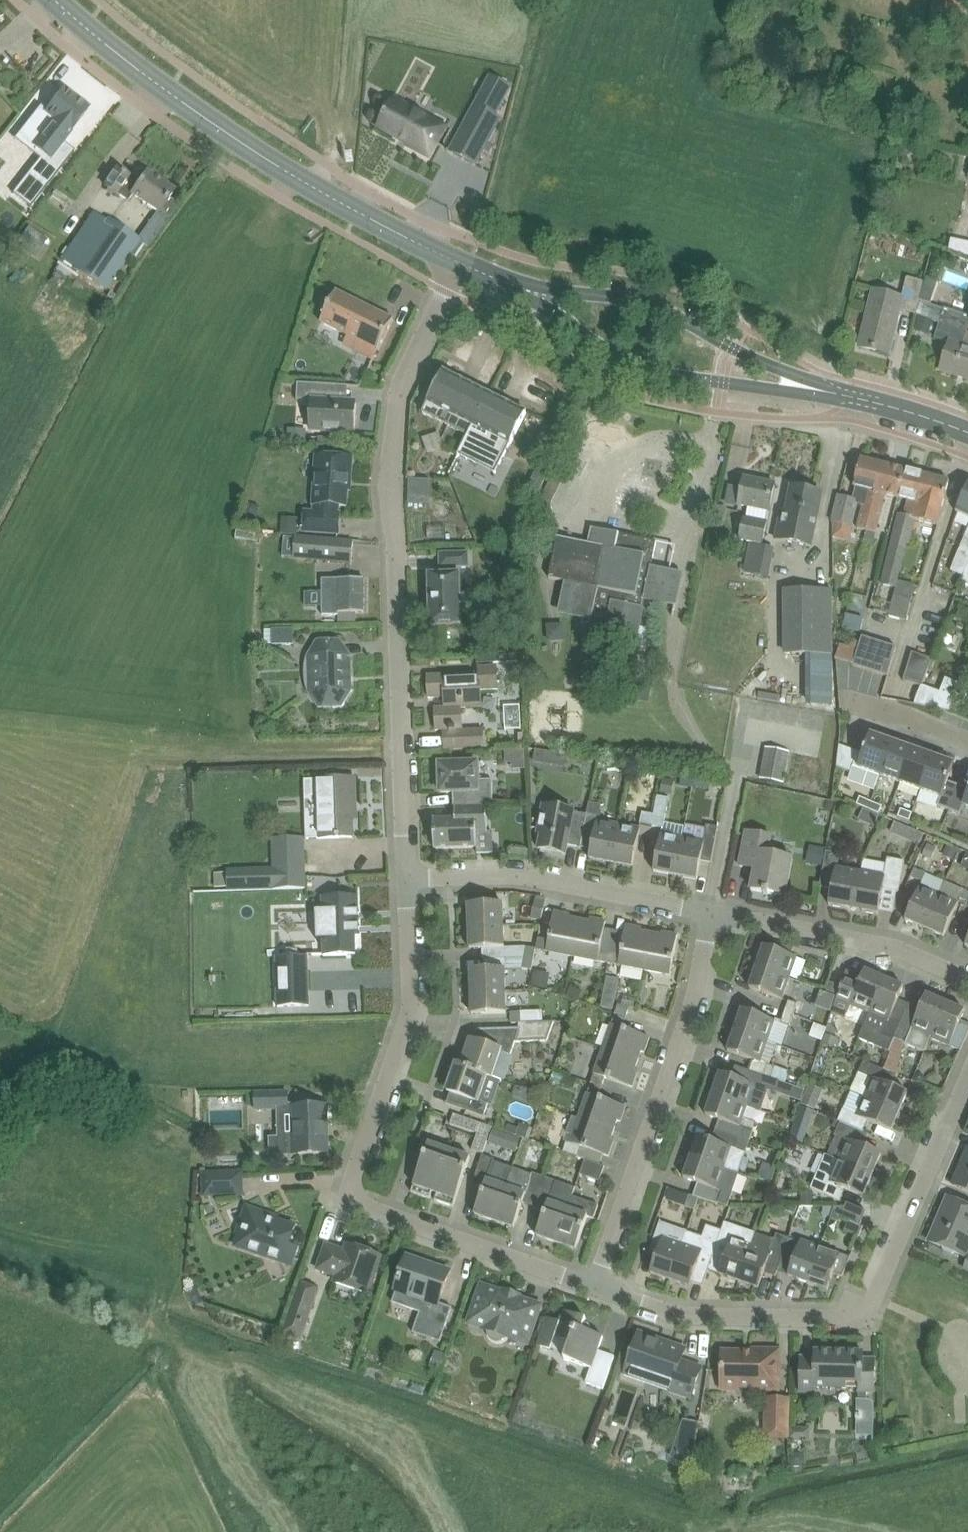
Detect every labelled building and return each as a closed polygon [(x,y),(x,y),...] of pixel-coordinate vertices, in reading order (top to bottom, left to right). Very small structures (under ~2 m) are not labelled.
[(933,10),(938,11),(944,13),(946,8),(965,14),(967,4),(967,0),(936,0),(933,10)] [(41,105),(18,134),(48,158),(35,175),(48,185),(75,150),(63,141),(71,131),(72,131),(88,109),(64,90),(47,111),(41,105)] [(442,147),(452,129),(413,108),(415,105),(395,95),(378,128),(408,144),(407,146),(431,158),(438,144),(442,147)] [(477,165),(502,119),(496,116),(501,108),(480,97),(450,151),(477,165)] [(899,154),(898,157),(905,158),(912,154),(914,147),(901,144),(899,154)] [(118,168),(106,186),(127,201),(132,193),(160,212),(162,209),(172,216),(180,205),(170,198),(175,191),(147,172),(139,184),(129,177),(130,176),(118,168)] [(4,243),(23,209),(1,196),(0,199),(0,240),(4,243)] [(95,213),(62,261),(107,291),(131,255),(141,241),(142,240),(137,237),(109,218),(107,221),(95,213)] [(956,242),(967,243),(967,230),(967,221),(958,220),(956,242)] [(959,242),(956,258),(967,260),(967,244),(959,242)] [(900,310),(915,314),(919,300),(923,282),(906,278),(901,299),(873,292),(860,346),(889,353),(900,310)] [(378,350),(379,350),(394,319),(337,291),(321,322),(362,342),(357,351),(373,359),(378,350)] [(967,333),(967,330),(967,316),(945,309),(919,300),(915,314),(920,316),(934,321),(940,323),(939,325),(967,333)] [(920,316),(915,330),(929,335),(934,321),(920,316)] [(941,370),(967,379),(967,347),(963,345),(967,333),(939,325),(935,338),(950,342),(941,370)] [(464,434),(486,392),(444,371),(423,413),(464,434)] [(330,400),(331,384),(298,382),(297,400),(313,401),(312,430),(354,432),(356,402),(330,400)] [(511,444),(518,431),(527,413),(486,392),(464,434),(468,436),(459,454),(474,462),(479,453),(501,465),(512,444),(511,444)] [(349,478),(351,479),(352,458),(317,456),(314,504),(316,504),(315,513),(306,512),(305,531),(339,533),(340,514),(338,514),(339,505),(347,506),(349,478)] [(868,530),(885,464),(861,458),(854,486),(867,489),(857,528),(868,530)] [(868,530),(865,541),(874,543),(876,532),(877,533),(887,495),(899,498),(906,470),(885,464),(868,530)] [(916,520),(917,520),(929,475),(906,470),(899,498),(908,501),(904,515),(899,513),(881,584),(897,588),(908,543),(910,543),(916,520)] [(950,481),(929,475),(917,520),(938,526),(950,481)] [(763,544),(776,484),(745,477),(739,505),(749,507),(747,519),(745,518),(741,540),(763,544)] [(411,481),(410,504),(429,504),(430,481),(411,481)] [(776,540),(812,548),(823,493),(814,492),(815,489),(802,486),(801,489),(792,487),(787,512),(782,511),(776,540)] [(957,512),(967,517),(967,486),(962,499),(957,512)] [(833,521),(852,526),(859,501),(839,496),(833,521)] [(547,520),(553,508),(541,502),(535,514),(547,520)] [(227,536),(249,537),(249,523),(228,522),(227,536)] [(676,604),(678,592),(683,573),(652,566),(657,541),(592,528),(589,543),(558,537),(550,576),(568,580),(561,612),(591,618),(592,616),(607,619),(605,633),(637,639),(645,598),(676,604)] [(352,562),(354,542),(296,537),(294,557),(352,562)] [(770,578),(776,548),(752,543),(750,553),(745,572),(770,578)] [(462,625),(462,606),(468,606),(468,592),(461,592),(461,567),(470,567),(469,553),(441,553),(441,567),(444,567),(444,574),(430,575),(431,626),(462,625)] [(365,578),(323,578),(323,614),(339,615),(339,612),(364,612),(365,578)] [(832,590),(789,590),(790,654),(833,654),(832,590)] [(912,598),(894,594),(889,616),(907,620),(912,598)] [(843,626),(861,631),(864,618),(846,614),(843,626)] [(254,639),(286,641),(287,621),(255,620),(254,639)] [(854,665),(888,676),(897,647),(863,637),(857,656),(854,665)] [(345,691),(353,691),(353,689),(351,689),(350,657),(352,657),(352,655),(344,655),(344,643),(341,639),(321,640),(317,640),(308,656),(309,692),(319,708),(343,707),(345,703),(345,691)] [(922,685),(933,659),(913,652),(904,680),(922,685)] [(463,731),(462,707),(482,706),(481,690),(498,689),(497,667),(479,668),(479,674),(428,676),(429,697),(445,696),(445,708),(435,708),(437,730),(446,729),(446,732),(444,732),(445,749),(485,747),(484,730),(463,731)] [(923,685),(915,704),(945,710),(949,710),(951,711),(952,709),(961,684),(948,679),(943,693),(941,692),(923,685)] [(878,774),(890,741),(871,734),(859,768),(878,774)] [(900,782),(912,748),(890,741),(878,774),(900,782)] [(852,770),(859,752),(841,745),(838,765),(852,770)] [(785,783),(790,752),(766,747),(760,778),(785,783)] [(921,790),(933,756),(912,748),(900,782),(921,790)] [(535,749),(533,762),(542,764),(545,751),(535,749)] [(948,781),(954,764),(933,756),(921,790),(941,797),(938,806),(950,810),(959,785),(948,781)] [(454,807),(494,805),(493,779),(479,780),(478,763),(440,764),(441,792),(467,791),(468,805),(454,805),(454,807)] [(710,789),(712,778),(696,775),(694,786),(710,789)] [(318,795),(310,795),(310,809),(319,809),(320,838),(333,838),(353,837),(352,808),(356,808),(355,778),(335,778),(318,779),(318,795)] [(959,785),(950,810),(960,815),(964,806),(967,807),(967,789),(959,785)] [(654,814),(652,826),(664,828),(670,797),(658,795),(654,814)] [(869,809),(872,802),(861,797),(857,804),(869,809)] [(590,801),(588,813),(587,818),(597,820),(590,859),(612,863),(619,824),(598,820),(601,804),(590,801)] [(880,814),(883,806),(872,802),(869,809),(880,814)] [(585,828),(587,818),(588,813),(543,805),(542,813),(538,832),(542,833),(539,849),(567,854),(568,845),(581,848),(585,828)] [(456,819),(434,820),(435,848),(477,847),(477,832),(488,832),(487,806),(454,807),(455,807),(456,819)] [(910,821),(913,813),(901,809),(899,817),(910,821)] [(641,824),(652,826),(654,814),(643,812),(641,824)] [(924,842),(926,837),(927,835),(895,821),(891,830),(907,837),(909,838),(910,836),(924,842)] [(633,867),(637,847),(641,828),(619,824),(612,863),(633,867)] [(686,824),(684,836),(676,875),(698,879),(702,860),(712,862),(718,827),(707,824),(706,828),(686,824)] [(786,896),(790,877),(793,858),(769,854),(772,836),(747,831),(744,846),(740,865),(756,869),(752,890),(764,892),(764,893),(769,894),(769,893),(786,896)] [(676,875),(684,836),(662,832),(654,871),(676,875)] [(273,868),(227,870),(228,891),(305,888),(304,838),(272,839),(273,868)] [(958,849),(947,845),(943,854),(954,858),(958,849)] [(811,846),(807,864),(822,866),(826,849),(811,846)] [(846,905),(855,907),(861,872),(838,868),(841,853),(827,851),(827,852),(820,887),(833,889),(830,904),(846,907),(846,905)] [(900,892),(904,865),(905,861),(888,858),(887,863),(865,859),(862,872),(861,872),(855,907),(863,908),(863,911),(879,914),(884,889),(900,892)] [(937,865),(933,885),(959,890),(963,870),(937,865)] [(926,873),(915,868),(911,876),(923,881),(926,873)] [(925,928),(940,893),(921,885),(906,920),(925,928)] [(959,902),(940,893),(925,928),(945,936),(959,902)] [(323,910),(317,911),(317,912),(318,912),(319,938),(318,938),(318,940),(324,940),(324,956),(356,955),(356,933),(361,933),(361,932),(360,932),(359,925),(360,925),(359,925),(359,919),(360,919),(360,918),(359,918),(359,911),(360,911),(360,910),(359,910),(359,895),(322,896),(323,910)] [(534,907),(532,919),(542,921),(544,909),(546,897),(536,895),(534,907)] [(470,926),(504,925),(503,903),(469,904),(470,926)] [(573,956),(580,920),(570,918),(571,914),(555,911),(551,931),(549,940),(539,938),(537,949),(547,951),(573,956)] [(609,963),(611,952),(601,950),(603,941),(607,921),(591,918),(590,921),(580,920),(573,956),(599,961),(609,963)] [(470,948),(483,948),(483,959),(516,957),(515,947),(505,947),(504,925),(470,926),(470,948)] [(619,965),(645,970),(652,933),(642,931),(642,928),(627,925),(621,954),(611,952),(609,963),(619,965)] [(662,935),(652,933),(645,970),(671,975),(678,935),(662,932),(662,935)] [(757,967),(790,978),(798,957),(765,946),(757,967)] [(523,968),(532,969),(535,948),(526,947),(523,968)] [(308,956),(277,956),(278,1006),(310,1006),(308,956)] [(783,999),(790,978),(757,967),(750,987),(783,999)] [(471,970),(472,992),(506,991),(506,969),(471,970)] [(870,1013),(885,978),(866,970),(862,979),(846,973),(842,986),(839,994),(832,1013),(846,1019),(851,1005),(870,1013)] [(534,972),(532,985),(547,988),(549,974),(534,972)] [(870,1013),(859,1038),(889,1051),(895,1038),(894,1038),(910,1003),(899,998),(904,986),(885,978),(870,1013)] [(839,994),(842,986),(830,982),(827,991),(839,994)] [(582,989),(571,986),(567,997),(579,1000),(582,989)] [(472,1014),(492,1013),(507,1013),(506,991),(472,992),(472,1014)] [(615,994),(604,992),(602,1008),(613,1010),(615,994)] [(925,1051),(930,1037),(931,1037),(946,1002),(927,994),(921,1008),(910,1003),(894,1038),(895,1038),(889,1051),(892,1052),(901,1056),(906,1043),(925,1051)] [(789,1000),(785,1012),(794,1015),(798,1003),(789,1000)] [(967,1034),(967,1023),(961,1020),(965,1010),(946,1002),(931,1037),(943,1042),(961,1050),(967,1034)] [(603,1049),(638,1061),(642,1051),(645,1053),(650,1037),(631,1031),(623,1028),(630,1008),(619,1004),(612,1024),(603,1049)] [(801,1015),(803,1008),(797,1006),(795,1013),(801,1015)] [(743,1009),(735,1030),(768,1041),(776,1020),(743,1009)] [(522,1023),(521,1012),(512,1012),(512,1023),(519,1023),(522,1023)] [(785,1012),(781,1023),(790,1026),(794,1015),(785,1012)] [(503,1080),(516,1042),(547,1040),(554,1022),(522,1023),(519,1023),(519,1028),(497,1028),(477,1029),(477,1030),(478,1030),(472,1047),(469,1045),(462,1066),(457,1064),(493,1077),(503,1080)] [(728,1051),(747,1057),(761,1062),(768,1041),(735,1030),(728,1051)] [(825,1033),(822,1042),(835,1047),(838,1038),(825,1033)] [(591,1083),(602,1087),(606,1078),(614,1081),(633,1087),(638,1072),(635,1071),(638,1061),(603,1049),(594,1074),(595,1074),(591,1083)] [(864,1061),(859,1072),(873,1078),(865,1096),(900,1111),(908,1092),(893,1086),(898,1075),(885,1070),(864,1061)] [(485,1117),(486,1116),(485,1115),(489,1104),(479,1101),(488,1076),(493,1077),(457,1064),(450,1085),(453,1086),(447,1102),(446,1102),(446,1103),(485,1117)] [(767,1064),(763,1075),(780,1081),(786,1083),(789,1071),(784,1069),(776,1067),(767,1064)] [(721,1072),(713,1093),(748,1105),(761,1110),(768,1090),(776,1092),(780,1081),(763,1075),(736,1066),(732,1076),(721,1072)] [(917,1075),(916,1078),(918,1081),(921,1081),(924,1079),(925,1076),(923,1073),(919,1073),(917,1075)] [(566,1076),(563,1085),(574,1089),(577,1080),(566,1076)] [(579,1118),(614,1130),(618,1121),(621,1122),(626,1106),(599,1097),(602,1087),(591,1083),(588,1093),(579,1118)] [(257,1109),(289,1108),(288,1092),(256,1093),(257,1109)] [(754,1131),(741,1126),(748,1105),(713,1093),(706,1114),(720,1119),(716,1130),(750,1142),(754,1131)] [(841,1122),(864,1132),(869,1121),(892,1131),(900,1111),(865,1096),(857,1114),(844,1109),(839,1121),(841,1122)] [(292,1154),(308,1153),(328,1153),(327,1106),(295,1107),(296,1137),(292,1137),(292,1154)] [(470,1130),(473,1120),(454,1114),(451,1124),(470,1130)] [(567,1132),(573,1135),(571,1143),(567,1142),(564,1152),(578,1157),(582,1147),(609,1156),(614,1141),(611,1140),(614,1130),(579,1118),(573,1116),(567,1132)] [(473,1120),(470,1130),(478,1133),(472,1150),(483,1153),(493,1127),(473,1120)] [(848,1140),(839,1160),(873,1175),(882,1153),(859,1143),(864,1132),(841,1122),(835,1134),(848,1140)] [(506,1131),(516,1135),(527,1139),(528,1135),(531,1136),(533,1128),(530,1127),(531,1126),(520,1123),(519,1128),(508,1124),(506,1131)] [(494,1128),(490,1141),(504,1146),(508,1133),(494,1128)] [(794,1128),(790,1138),(799,1142),(803,1132),(794,1128)] [(746,1153),(750,1142),(716,1130),(712,1140),(699,1136),(691,1157),(739,1173),(746,1153)] [(523,1138),(520,1149),(527,1151),(533,1148),(534,1141),(527,1139),(523,1138)] [(454,1206),(471,1157),(429,1143),(412,1192),(431,1198),(433,1192),(438,1193),(435,1200),(454,1206)] [(954,1184),(967,1191),(967,1151),(954,1184)] [(513,1168),(494,1161),(495,1159),(483,1155),(473,1184),(484,1188),(475,1214),(495,1221),(513,1168)] [(813,1187),(824,1192),(842,1200),(843,1199),(836,1197),(841,1186),(864,1196),(873,1175),(839,1160),(826,1155),(818,1175),(813,1187)] [(728,1206),(732,1194),(739,1173),(691,1157),(684,1178),(699,1183),(694,1196),(719,1205),(719,1203),(728,1206)] [(605,1166),(586,1159),(580,1174),(600,1181),(605,1166)] [(513,1168),(495,1221),(514,1228),(523,1202),(535,1206),(545,1177),(533,1172),(532,1174),(513,1168)] [(242,1173),(202,1174),(203,1195),(242,1194),(242,1173)] [(557,1181),(545,1177),(535,1206),(546,1210),(537,1235),(557,1242),(573,1197),(572,1196),(575,1187),(557,1181)] [(814,1205),(813,1193),(802,1193),(802,1205),(814,1205)] [(695,1209),(699,1198),(690,1195),(686,1206),(695,1209)] [(598,1205),(573,1197),(557,1242),(576,1249),(588,1216),(594,1218),(598,1205)] [(967,1251),(967,1206),(948,1198),(948,1199),(950,1200),(939,1226),(937,1225),(930,1241),(943,1247),(945,1251),(952,1254),(956,1252),(966,1256),(967,1251)] [(831,1218),(840,1221),(842,1217),(860,1225),(867,1211),(847,1202),(845,1207),(835,1207),(831,1218)] [(247,1206),(233,1246),(291,1267),(297,1248),(289,1245),(296,1226),(269,1217),(270,1214),(247,1206)] [(671,1280),(688,1231),(660,1222),(650,1252),(657,1255),(651,1273),(671,1280)] [(740,1281),(756,1233),(726,1222),(723,1230),(709,1271),(740,1281)] [(688,1231),(671,1280),(690,1287),(692,1282),(703,1286),(709,1270),(709,1271),(723,1230),(707,1225),(703,1236),(688,1231)] [(776,1239),(756,1233),(740,1281),(759,1288),(765,1271),(776,1275),(780,1264),(785,1249),(774,1246),(776,1239)] [(786,1248),(785,1249),(780,1264),(792,1268),(789,1276),(808,1283),(821,1247),(801,1240),(801,1242),(789,1238),(786,1248)] [(369,1294),(375,1275),(382,1256),(356,1247),(355,1250),(346,1247),(345,1251),(327,1244),(320,1263),(319,1269),(337,1275),(335,1282),(369,1294)] [(828,1290),(831,1281),(834,1273),(843,1277),(849,1257),(821,1247),(808,1283),(828,1290)] [(401,1275),(396,1289),(397,1290),(407,1293),(403,1305),(421,1312),(413,1332),(441,1342),(453,1308),(440,1303),(444,1290),(451,1271),(435,1266),(435,1268),(426,1265),(427,1263),(407,1256),(401,1275)] [(302,1283),(291,1316),(307,1321),(318,1289),(302,1283)] [(482,1286),(470,1322),(488,1328),(488,1332),(488,1335),(489,1338),(492,1340),(495,1342),(498,1342),(500,1342),(503,1341),(505,1338),(507,1337),(508,1335),(527,1342),(540,1306),(518,1298),(519,1295),(506,1290),(505,1294),(482,1286)] [(537,1345),(538,1345),(551,1350),(552,1349),(567,1354),(565,1360),(592,1369),(587,1383),(604,1389),(609,1375),(615,1356),(600,1351),(604,1337),(591,1332),(592,1328),(590,1324),(585,1323),(587,1318),(564,1310),(560,1321),(547,1317),(537,1345)] [(700,1353),(700,1329),(690,1329),(689,1353),(700,1353)] [(662,1340),(661,1340),(640,1332),(633,1351),(626,1374),(642,1380),(671,1390),(670,1392),(691,1399),(695,1386),(701,1367),(682,1360),(684,1353),(663,1346),(664,1344),(664,1343),(664,1342),(663,1342),(663,1341),(662,1340)] [(779,1390),(779,1370),(780,1350),(753,1349),(753,1352),(723,1352),(722,1372),(722,1389),(779,1390)] [(436,1351),(431,1367),(441,1370),(446,1354),(436,1351)] [(801,1357),(801,1377),(801,1392),(816,1392),(816,1387),(859,1388),(859,1393),(859,1400),(858,1399),(857,1435),(873,1436),(873,1440),(874,1440),(874,1406),(874,1403),(873,1401),(871,1400),(868,1400),(868,1393),(873,1393),(875,1393),(876,1359),(864,1359),(864,1357),(864,1352),(815,1351),(815,1358),(801,1357)] [(768,1399),(767,1439),(789,1439),(789,1427),(790,1399),(768,1399)] [(811,1428),(789,1427),(789,1439),(789,1441),(811,1442),(811,1428)]
